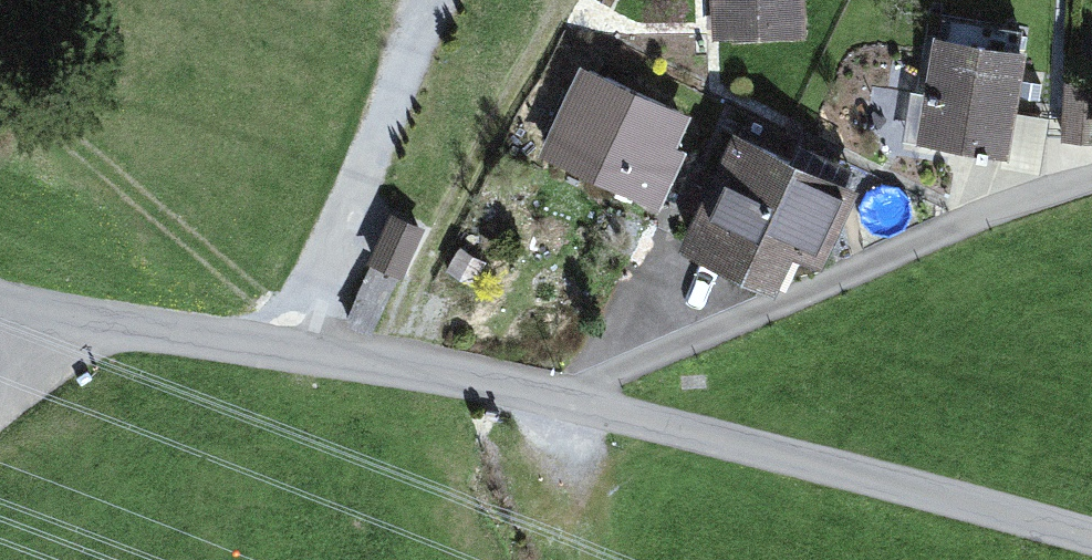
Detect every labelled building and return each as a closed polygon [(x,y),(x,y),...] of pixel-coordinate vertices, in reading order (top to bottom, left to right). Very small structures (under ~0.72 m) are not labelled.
[(714,34),(804,31),(802,0),(712,0),(714,34)] [(1024,45),(932,34),(918,141),(1010,153),(1024,45)] [(688,113),(580,64),(540,152),(648,201),(688,113)] [(848,182),(726,123),(672,234),(773,283),(790,248),(811,258),(848,182)]
